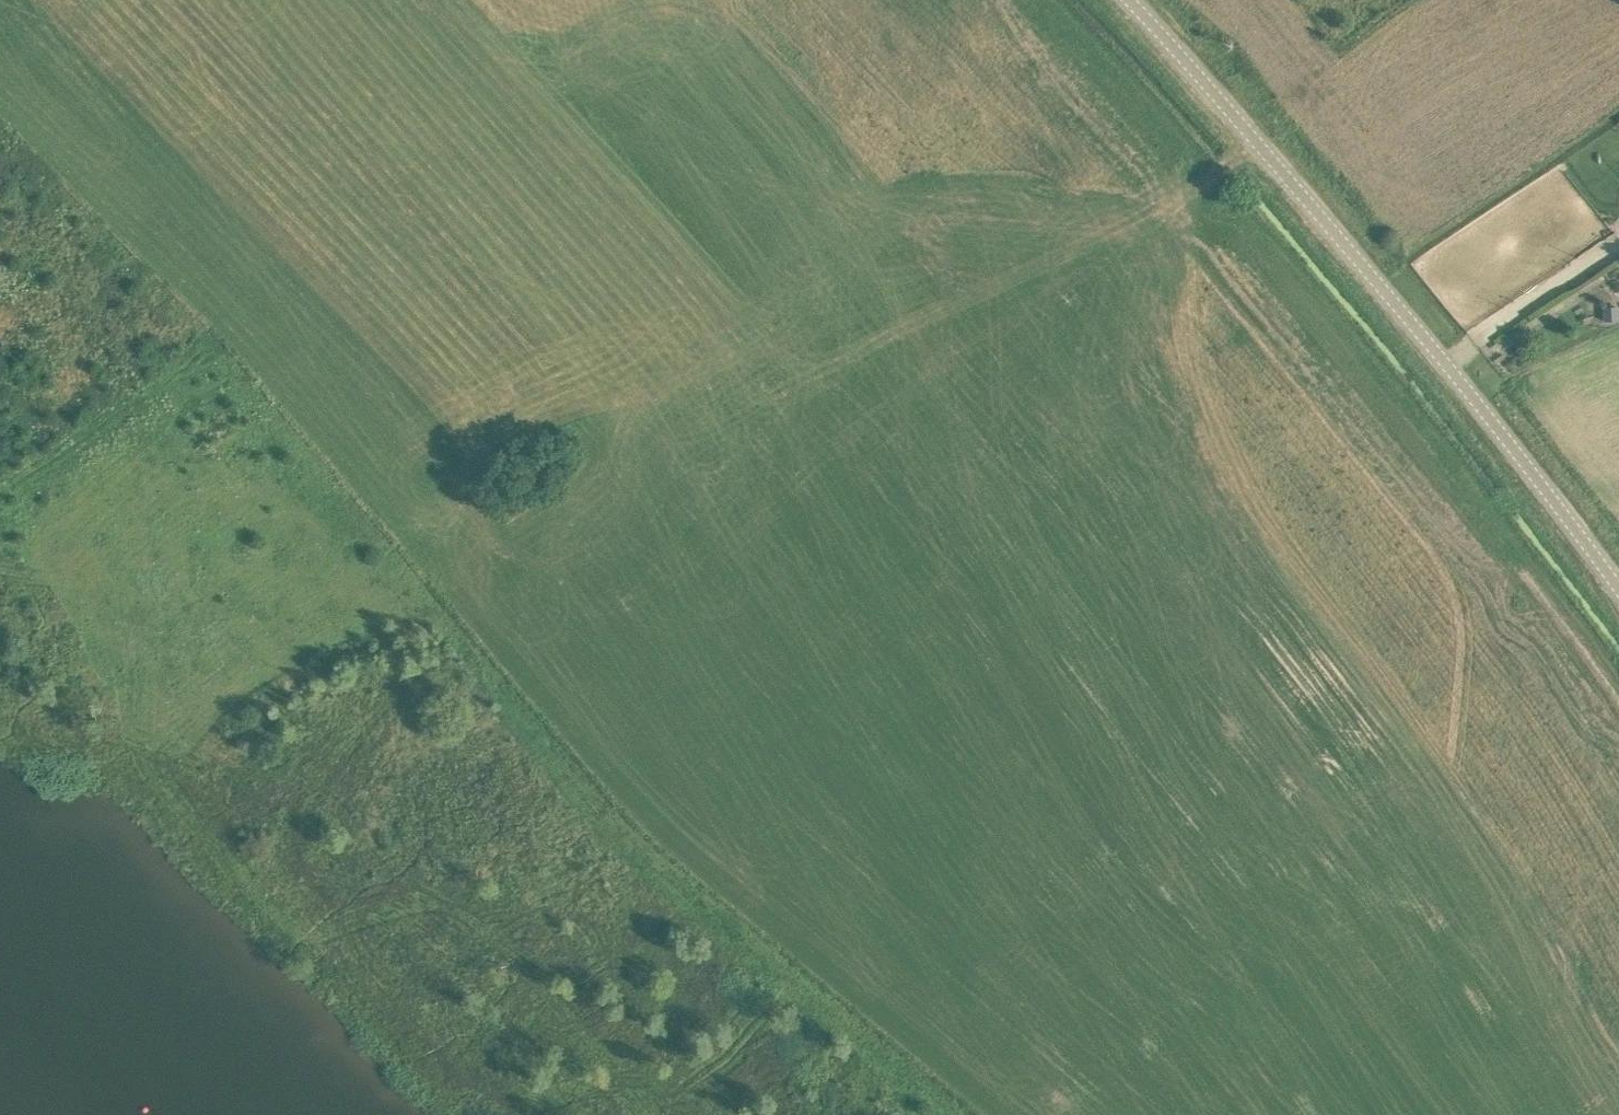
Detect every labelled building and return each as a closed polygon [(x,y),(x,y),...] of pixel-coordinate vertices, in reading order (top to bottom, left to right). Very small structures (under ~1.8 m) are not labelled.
[(1611,312),(1610,319),(1618,320),(1618,312),(1611,312)]
